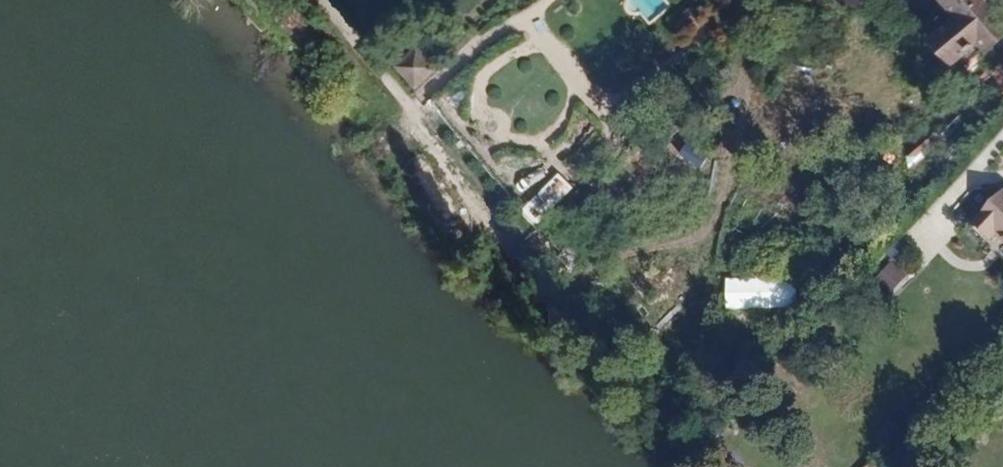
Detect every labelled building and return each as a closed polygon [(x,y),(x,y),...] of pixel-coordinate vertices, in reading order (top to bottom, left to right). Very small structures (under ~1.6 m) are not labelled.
[(1002,33),(1002,6),(998,0),(943,0),(940,3),(953,18),(936,35),(955,57),(986,29),(996,39),(1002,33)] [(396,66),(414,89),(421,83),(406,67),(420,53),(416,48),(396,66)] [(406,67),(421,83),(435,69),(420,53),(406,67)] [(994,75),(1002,85),(1002,67),(994,75)] [(678,157),(700,167),(706,154),(684,144),(678,157)] [(973,221),(990,237),(996,230),(1002,237),(1002,189),(973,221)] [(884,263),(877,282),(899,291),(907,272),(884,263)] [(725,278),(725,308),(794,308),(793,277),(725,278)]
